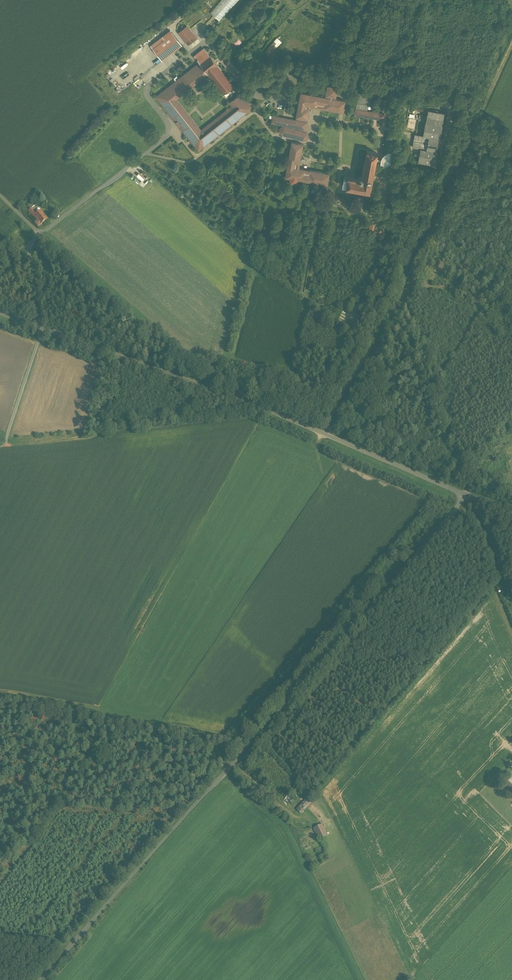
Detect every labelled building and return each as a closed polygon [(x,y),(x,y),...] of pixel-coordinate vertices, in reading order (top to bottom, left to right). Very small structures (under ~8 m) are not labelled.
[(211,12),(220,20),(238,0),(222,0),(211,12)] [(197,38),(187,25),(179,32),(189,44),(197,38)] [(171,30),(151,45),(162,60),(182,44),(171,30)] [(201,130),(199,127),(179,102),(176,99),(179,96),(180,96),(208,74),(224,93),(233,85),(218,65),(210,55),(204,48),(194,55),(200,62),(157,96),(156,96),(198,150),(199,150),(252,108),(241,93),(240,93),(230,102),(232,105),(229,108),(204,127),(204,128),(201,130)] [(338,87),(328,85),(326,95),(330,96),(329,97),(332,98),(332,96),(336,97),(338,87)] [(373,94),(356,91),(355,102),(357,102),(356,108),(367,111),(367,110),(368,104),(371,105),(373,94)] [(329,97),(301,92),(296,117),(307,119),(308,119),(310,108),(305,107),(306,105),(312,106),(313,104),(317,105),(312,106),(343,112),(345,100),(332,98),(329,97)] [(385,113),(367,110),(367,111),(356,108),(354,114),(384,119),(385,113)] [(444,112),(428,109),(426,122),(442,125),(444,112)] [(296,119),(273,115),(271,123),(285,125),(306,129),(307,121),(296,119)] [(426,122),(425,122),(423,135),(439,138),(440,138),(442,125),(426,122)] [(306,129),(285,125),(285,126),(282,126),(280,127),(279,130),(280,133),(283,134),(286,135),(303,139),(306,139),(308,138),(309,135),(308,132),(306,131),(305,131),(306,129)] [(439,138),(423,135),(416,134),(413,147),(420,148),(421,148),(436,151),(439,138)] [(327,184),(330,173),(299,167),(303,144),(292,142),(285,177),(327,184)] [(436,151),(421,148),(420,148),(418,161),(435,164),(438,151),(436,151)] [(377,153),(367,151),(362,176),(360,176),(359,177),(359,178),(348,176),(346,187),(365,190),(364,192),(368,193),(369,191),(370,191),(376,161),(376,159),(377,153)] [(389,151),(388,152),(387,152),(386,153),(385,154),(384,155),(382,157),(382,158),(381,160),(381,161),(381,162),(381,163),(381,164),(383,166),(385,165),(387,165),(388,164),(389,164),(390,163),(391,162),(392,161),(393,160),(393,159),(394,158),(394,157),(394,156),(394,155),(394,154),(394,153),(392,151),(390,151),(389,151)] [(48,220),(41,211),(37,214),(32,208),(29,211),(34,217),(38,221),(35,223),(38,227),(41,225),(48,220)] [(509,778),(503,784),(511,791),(511,781),(509,778)] [(502,789),(497,795),(500,798),(505,792),(502,789)] [(300,814),(311,802),(306,799),(296,810),(300,814)] [(326,835),(322,824),(313,828),(317,839),(326,835)]
